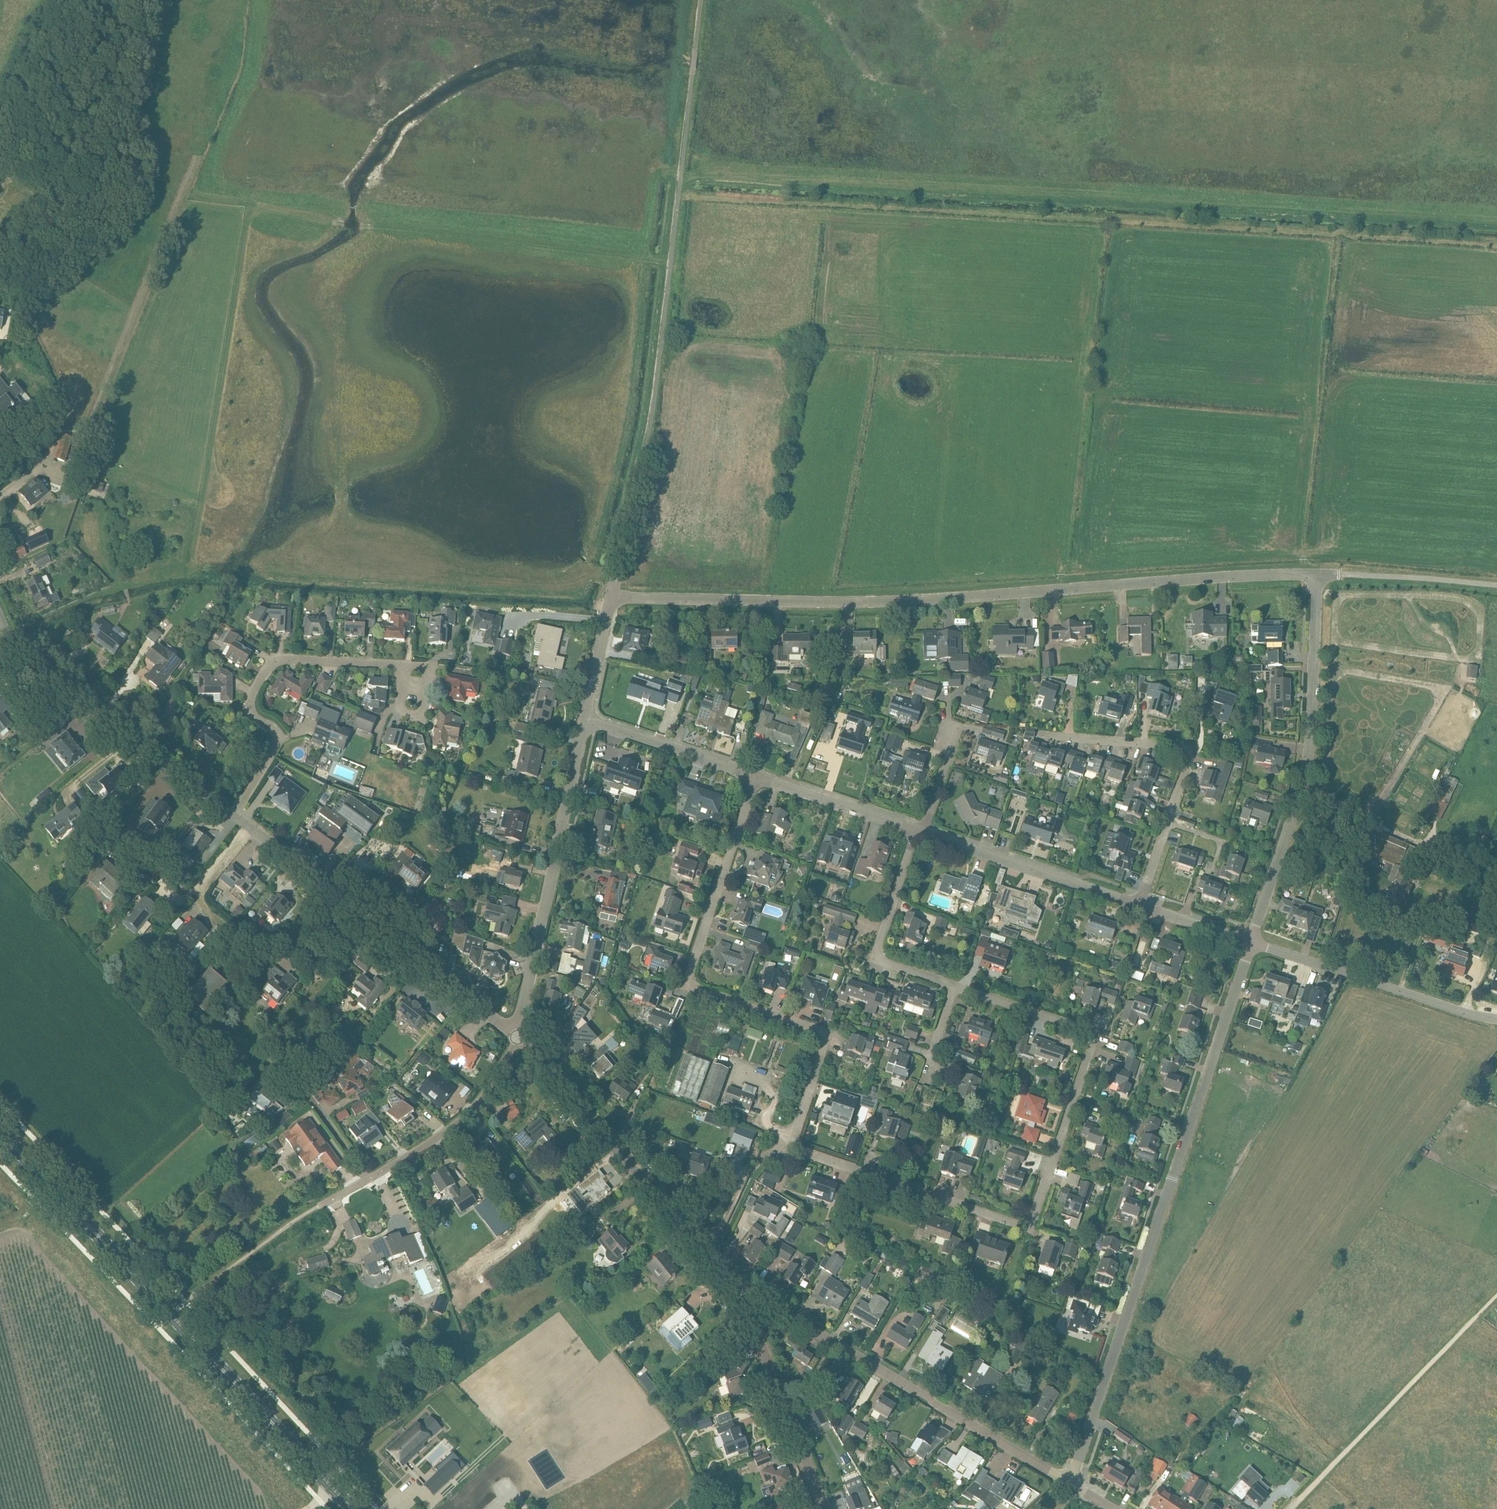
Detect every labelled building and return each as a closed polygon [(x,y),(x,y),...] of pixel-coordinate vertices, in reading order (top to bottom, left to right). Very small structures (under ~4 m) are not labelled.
[(21,274),(15,268),(6,278),(13,283),(21,274)] [(8,420),(18,412),(10,402),(15,397),(21,392),(15,385),(9,390),(0,379),(0,416),(3,414),(8,420)] [(55,460),(66,463),(73,438),(63,435),(55,460)] [(48,492),(37,479),(20,494),(31,506),(48,492)] [(86,486),(101,490),(102,491),(104,484),(88,479),(86,486)] [(75,492),(63,495),(65,504),(77,501),(75,492)] [(43,537),(42,538),(47,545),(64,535),(59,528),(43,537)] [(52,562),(48,554),(34,560),(38,568),(52,562)] [(52,586),(47,575),(28,584),(37,603),(43,601),(45,607),(61,600),(58,594),(50,597),(49,598),(45,589),(52,586)] [(88,591),(85,585),(78,588),(80,594),(88,591)] [(258,625),(257,628),(264,632),(271,619),(278,620),(278,633),(285,634),(287,608),(269,607),(267,612),(259,607),(250,621),(258,625)] [(431,620),(429,644),(442,645),(442,643),(446,643),(447,625),(454,626),(455,612),(443,611),(442,620),(431,620)] [(385,629),(385,640),(405,641),(405,632),(410,633),(410,628),(415,628),(416,615),(409,615),(409,614),(391,613),(391,623),(394,623),(394,630),(385,629)] [(484,644),(495,647),(496,639),(501,619),(477,614),(474,630),(487,633),(484,644)] [(346,618),(345,637),(361,637),(361,635),(365,636),(365,628),(375,628),(376,616),(363,615),(363,619),(346,618)] [(1211,615),(1192,615),(1193,637),(1212,637),(1212,636),(1226,636),(1226,628),(1225,619),(1218,619),(1218,622),(1211,622),(1211,615)] [(326,619),(306,618),(305,636),(312,637),(312,635),(321,635),(321,633),(325,634),(326,619)] [(1150,618),(1127,619),(1127,627),(1120,627),(1120,643),(1128,642),(1128,636),(1141,636),(1141,656),(1152,655),(1150,618)] [(113,629),(100,620),(93,630),(98,635),(95,640),(103,646),(103,645),(107,648),(107,649),(115,655),(120,648),(119,648),(128,636),(121,631),(118,636),(112,631),(113,629)] [(1062,628),(1051,629),(1052,640),(1063,639),(1063,642),(1077,641),(1077,637),(1091,636),(1090,623),(1076,624),(1075,623),(1062,624),(1062,628)] [(1258,627),(1252,627),(1252,643),(1282,643),(1282,623),(1258,623),(1258,627)] [(543,643),(538,665),(562,671),(564,660),(556,658),(562,631),(546,628),(546,629),(538,627),(539,626),(538,626),(535,641),(543,643)] [(997,628),(993,628),(994,638),(994,641),(996,641),(996,655),(1016,654),(1016,648),(1029,648),(1029,651),(1033,651),(1033,640),(1033,630),(1031,630),(1031,631),(1008,632),(1008,627),(997,627),(997,628)] [(147,638),(156,644),(163,635),(154,628),(147,638)] [(643,653),(647,634),(627,630),(626,637),(624,636),(623,643),(625,643),(623,649),(643,653)] [(736,648),(736,631),(712,632),(712,649),(736,648)] [(242,639),(230,632),(224,643),(232,648),(226,658),(243,668),(252,654),(239,646),(242,639)] [(935,632),(924,632),(924,646),(925,646),(925,659),(956,659),(956,669),(964,669),(964,659),(961,659),(961,633),(935,634),(935,632)] [(846,641),(845,641),(845,655),(876,655),(876,662),(885,662),(885,648),(876,648),(876,633),(863,633),(863,635),(853,635),(853,643),(846,643),(846,641)] [(782,649),(771,649),(771,655),(771,663),(788,663),(788,655),(809,655),(809,635),(802,635),(802,636),(784,636),(784,650),(782,650),(782,649)] [(502,640),(499,654),(511,656),(512,652),(514,643),(502,640)] [(157,666),(147,680),(159,689),(180,662),(168,652),(167,653),(157,645),(148,658),(157,666)] [(1282,653),(1267,653),(1268,666),(1282,666),(1282,653)] [(1055,670),(1053,654),(1043,655),(1044,671),(1055,670)] [(672,665),(685,668),(687,658),(674,655),(672,665)] [(1233,665),(1244,666),(1244,656),(1234,656),(1233,665)] [(1478,667),(1468,666),(1467,678),(1476,679),(1477,679),(1478,667)] [(199,674),(199,694),(221,694),(221,702),(232,702),(232,688),(227,688),(227,685),(232,676),(220,669),(215,678),(210,678),(210,674),(199,674)] [(282,673),(271,692),(280,697),(286,687),(303,697),(313,680),(305,675),(300,684),(291,678),(293,675),(288,672),(286,675),(282,673)] [(493,680),(503,682),(505,675),(494,672),(493,680)] [(1271,719),(1282,719),(1283,710),(1290,710),(1290,681),(1282,681),(1282,672),(1271,672),(1271,719)] [(324,694),(328,689),(332,681),(323,675),(315,688),(324,694)] [(456,676),(446,675),(445,685),(453,686),(451,700),(465,702),(466,693),(477,695),(479,681),(456,677),(456,676)] [(948,675),(948,687),(960,687),(960,675),(948,675)] [(1234,675),(1232,681),(1238,684),(1241,677),(1234,675)] [(375,680),(372,678),(368,688),(373,689),(376,690),(376,700),(374,699),(365,696),(362,705),(373,709),(380,709),(380,703),(386,703),(386,690),(388,690),(389,680),(388,680),(388,677),(382,676),(382,680),(375,680)] [(967,689),(961,706),(969,709),(969,710),(982,715),(980,721),(988,724),(992,712),(985,709),(984,711),(982,710),(987,696),(985,695),(988,688),(992,689),(995,680),(982,676),(979,685),(981,686),(978,693),(967,689)] [(539,689),(531,723),(549,727),(549,726),(556,694),(557,694),(554,693),(556,685),(545,682),(545,681),(533,678),(532,683),(540,685),(539,689)] [(667,691),(640,682),(638,688),(637,687),(636,689),(637,690),(635,698),(662,707),(664,700),(677,704),(683,683),(671,679),(667,691)] [(1045,699),(1042,708),(1053,712),(1058,698),(1055,697),(1056,694),(1062,696),(1066,685),(1051,680),(1049,679),(1047,685),(1042,683),(1038,697),(1045,699)] [(1218,681),(1207,714),(1219,719),(1218,721),(1228,724),(1237,697),(1227,694),(1230,685),(1218,681)] [(912,703),(903,700),(894,698),(888,715),(897,718),(898,715),(910,718),(909,720),(917,723),(922,707),(918,705),(921,697),(934,701),(938,689),(915,682),(912,694),(914,695),(912,703)] [(787,689),(800,693),(802,687),(788,684),(787,689)] [(1150,684),(1146,697),(1152,699),(1149,712),(1167,717),(1169,708),(1172,699),(1166,697),(1168,690),(1150,684)] [(827,688),(824,696),(831,698),(833,690),(827,688)] [(723,697),(721,702),(728,704),(732,692),(726,690),(723,697)] [(754,704),(764,706),(767,694),(757,692),(754,704)] [(849,704),(852,695),(844,692),(841,701),(849,704)] [(0,694),(0,735),(12,726),(5,717),(4,718),(1,715),(11,708),(0,694)] [(708,727),(713,728),(721,702),(723,697),(716,695),(712,705),(703,702),(695,725),(700,727),(700,728),(702,728),(707,729),(708,727)] [(1128,713),(1131,704),(1132,699),(1121,696),(1119,702),(1104,698),(1099,715),(1119,720),(1122,711),(1128,713)] [(1034,706),(1039,707),(1042,699),(1036,697),(1034,706)] [(183,705),(172,698),(163,713),(173,720),(183,705)] [(729,704),(721,702),(713,728),(718,730),(717,733),(722,734),(722,735),(724,735),(729,737),(734,720),(725,717),(729,704)] [(308,705),(303,703),(299,713),(317,720),(318,719),(322,708),(309,703),(308,705)] [(1251,722),(1253,722),(1253,725),(1259,724),(1259,722),(1262,722),(1262,707),(1251,708),(1251,722)] [(51,708),(46,712),(50,717),(54,713),(51,708)] [(323,748),(325,743),(329,732),(328,732),(331,724),(336,726),(340,715),(322,708),(318,719),(321,720),(314,738),(314,739),(312,744),(323,748)] [(377,719),(360,712),(354,727),(371,734),(377,719)] [(453,714),(440,712),(437,727),(435,727),(434,733),(436,734),(433,746),(446,749),(448,736),(459,738),(461,725),(463,725),(464,721),(462,719),(453,715),(453,714)] [(763,713),(756,734),(766,737),(764,741),(770,743),(772,739),(800,749),(814,716),(803,712),(799,723),(797,723),(795,729),(771,721),(772,716),(763,713)] [(871,721),(848,713),(846,720),(858,724),(854,736),(842,732),(837,748),(846,751),(847,749),(861,753),(860,755),(861,755),(866,740),(861,738),(865,727),(869,728),(871,721)] [(533,727),(513,722),(511,729),(515,730),(515,731),(531,735),(533,727)] [(207,748),(213,753),(216,750),(221,753),(227,746),(205,728),(203,730),(196,724),(192,730),(199,735),(195,741),(206,749),(207,748)] [(336,726),(331,724),(328,732),(329,732),(325,743),(329,744),(326,750),(330,751),(329,753),(330,755),(333,756),(335,755),(335,754),(339,755),(341,749),(343,750),(350,734),(351,732),(336,726)] [(399,733),(388,729),(383,746),(403,752),(403,754),(412,757),(416,745),(417,745),(421,746),(423,746),(424,745),(426,751),(423,737),(400,730),(399,733)] [(1035,730),(1027,729),(1023,740),(1029,742),(1030,738),(1035,739),(1035,730)] [(1004,734),(993,730),(991,736),(1003,739),(1004,734)] [(66,733),(51,746),(57,754),(51,759),(62,773),(69,768),(70,769),(85,756),(66,733)] [(516,739),(525,741),(526,735),(518,733),(516,739)] [(884,750),(895,753),(896,750),(899,751),(903,738),(890,734),(884,750)] [(1005,748),(980,740),(975,755),(982,757),(983,756),(988,758),(986,765),(994,767),(996,760),(1001,762),(1004,752),(1005,748)] [(1046,768),(1047,766),(1046,765),(1051,753),(1050,753),(1045,751),(1047,746),(1032,741),(1028,753),(1035,756),(1032,763),(1038,774),(1043,775),(1046,768)] [(1270,773),(1280,775),(1281,768),(1282,768),(1285,754),(1266,750),(1268,743),(1254,741),(1252,751),(1258,752),(1256,763),(1271,766),(1270,773)] [(1047,766),(1046,768),(1045,772),(1056,776),(1058,769),(1060,770),(1062,762),(1067,763),(1071,751),(1059,747),(1057,753),(1051,751),(1050,753),(1051,753),(1046,765),(1047,766)] [(543,752),(522,748),(516,773),(537,777),(539,771),(537,770),(537,767),(539,767),(543,752)] [(1083,777),(1085,771),(1087,763),(1082,761),(1084,755),(1071,751),(1067,763),(1072,765),(1069,773),(1070,773),(1068,778),(1079,782),(1081,777),(1083,777)] [(905,752),(903,759),(893,756),(893,755),(884,752),(881,761),(890,764),(892,760),(893,761),(887,783),(900,787),(906,768),(916,771),(912,783),(922,786),(927,770),(923,769),(927,759),(905,752)] [(1085,771),(1097,775),(1096,778),(1102,780),(1106,770),(1105,770),(1109,757),(1097,753),(1095,759),(1089,757),(1087,763),(1085,771)] [(253,755),(243,770),(250,774),(260,759),(253,755)] [(317,760),(308,756),(305,763),(314,767),(317,760)] [(1105,770),(1106,770),(1110,771),(1107,779),(1121,783),(1126,769),(1120,767),(1122,762),(1109,757),(1105,770)] [(1152,784),(1154,784),(1159,770),(1153,769),(1155,763),(1141,758),(1136,772),(1142,773),(1140,779),(1153,783),(1152,784)] [(637,766),(620,760),(618,766),(610,763),(604,780),(611,782),(610,785),(612,788),(619,790),(622,789),(623,786),(638,791),(644,774),(636,772),(637,766)] [(1235,767),(1241,768),(1243,762),(1237,760),(1235,767)] [(1232,765),(1220,761),(1216,771),(1218,772),(1217,775),(1205,771),(1200,787),(1208,789),(1205,798),(1214,801),(1219,803),(1232,765)] [(105,769),(85,785),(93,795),(102,788),(107,795),(118,786),(121,789),(127,784),(115,770),(109,775),(105,769)] [(306,793),(304,791),(285,777),(284,778),(282,776),(283,774),(276,769),(269,779),(280,786),(279,787),(282,788),(272,801),(290,814),(306,793)] [(502,777),(500,784),(517,788),(517,787),(515,787),(518,776),(508,773),(509,771),(508,771),(506,778),(502,777)] [(1437,799),(1429,814),(1441,820),(1460,781),(1450,776),(1438,799),(1437,799)] [(999,777),(997,784),(1005,787),(1008,780),(999,777)] [(1131,782),(1127,794),(1127,795),(1139,799),(1140,794),(1148,797),(1152,784),(1153,783),(1140,779),(1138,778),(1137,784),(1131,782)] [(1283,782),(1276,788),(1280,793),(1286,788),(1289,782),(1287,778),(1283,781),(1283,782)] [(1173,790),(1175,783),(1167,780),(1165,788),(1173,790)] [(707,789),(682,781),(678,793),(693,798),(689,809),(698,812),(696,818),(706,821),(703,829),(715,834),(723,808),(720,807),(723,799),(705,793),(707,789)] [(371,791),(371,789),(361,787),(359,796),(373,800),(375,792),(371,791)] [(1011,794),(1026,799),(1027,795),(1012,790),(1011,794)] [(1257,791),(1255,797),(1267,801),(1269,795),(1257,791)] [(633,798),(629,813),(637,815),(643,797),(637,795),(635,799),(633,798)] [(969,795),(956,802),(966,823),(969,823),(998,831),(1002,814),(974,805),(969,795)] [(1139,799),(1127,795),(1123,804),(1117,802),(1115,808),(1127,812),(1124,822),(1138,827),(1144,809),(1151,811),(1153,804),(1139,799)] [(379,818),(351,797),(337,816),(325,807),(319,815),(323,818),(307,838),(315,844),(314,845),(318,849),(319,847),(325,852),(328,848),(332,850),(328,856),(335,846),(333,845),(342,832),(341,831),(348,821),(367,835),(379,818)] [(36,799),(30,803),(34,809),(41,804),(36,799)] [(1273,807),(1263,804),(1262,807),(1254,804),(1254,803),(1246,801),(1240,819),(1248,822),(1247,825),(1256,828),(1258,823),(1267,825),(1273,807)] [(169,815),(172,811),(167,808),(168,807),(163,802),(162,804),(160,802),(153,812),(147,808),(134,824),(145,832),(152,823),(160,829),(161,827),(163,829),(168,822),(166,820),(170,815),(169,815)] [(73,805),(45,828),(54,839),(69,826),(71,829),(73,828),(72,827),(83,818),(73,805)] [(118,814),(124,819),(132,810),(125,805),(118,814)] [(611,842),(616,816),(617,810),(610,808),(609,815),(598,812),(595,826),(597,826),(596,832),(593,831),(593,834),(591,845),(607,848),(609,849),(611,842)] [(757,833),(772,838),(776,828),(787,832),(790,824),(785,822),(787,815),(773,810),(770,818),(763,816),(757,833)] [(528,816),(511,812),(505,838),(522,842),(528,816)] [(1026,818),(1021,833),(1027,835),(1026,838),(1039,842),(1040,840),(1049,843),(1053,834),(1057,835),(1062,820),(1053,817),(1049,828),(1032,823),(1033,820),(1026,818)] [(195,829),(173,858),(189,870),(195,863),(193,862),(196,857),(198,859),(207,846),(201,841),(204,837),(205,837),(195,829)] [(1114,835),(1112,842),(1109,851),(1111,852),(1109,859),(1116,862),(1114,867),(1119,868),(1125,870),(1130,872),(1136,854),(1125,851),(1129,840),(1132,841),(1134,834),(1121,830),(1119,836),(1114,835)] [(823,844),(818,861),(829,865),(834,850),(845,854),(840,869),(851,873),(859,850),(852,848),(855,838),(843,834),(843,836),(834,833),(832,838),(826,836),(824,844),(823,844)] [(1409,861),(1410,861),(1415,849),(1382,835),(1374,856),(1379,859),(1395,865),(1401,867),(1402,864),(1407,866),(1409,861)] [(1490,840),(1480,837),(1477,850),(1488,852),(1490,840)] [(699,849),(682,844),(678,858),(676,857),(672,869),(679,871),(678,875),(692,880),(692,881),(694,876),(700,878),(704,866),(696,863),(695,863),(695,864),(685,861),(688,853),(697,856),(698,856),(700,849),(699,849)] [(890,849),(873,844),(868,862),(861,859),(856,875),(866,878),(869,871),(882,875),(890,849)] [(1193,855),(1177,849),(1172,863),(1193,870),(1195,863),(1201,865),(1205,854),(1195,851),(1193,855)] [(413,860),(403,852),(379,883),(393,894),(404,880),(411,885),(409,887),(415,892),(427,877),(411,863),(413,860)] [(1239,877),(1240,873),(1246,856),(1232,852),(1226,868),(1223,867),(1219,877),(1230,881),(1232,875),(1239,877)] [(768,887),(768,886),(770,890),(770,891),(774,889),(777,886),(780,883),(781,880),(783,877),(784,873),(779,872),(782,862),(764,855),(761,865),(756,863),(754,868),(751,867),(748,876),(752,877),(750,880),(768,887)] [(1401,867),(1395,865),(1388,881),(1394,883),(1388,898),(1399,903),(1402,896),(1408,898),(1412,888),(1406,886),(1410,877),(1413,878),(1417,869),(1408,866),(1410,861),(1409,861),(1407,866),(1402,864),(1401,867)] [(95,878),(91,883),(99,890),(111,901),(115,897),(113,895),(132,873),(124,865),(117,873),(106,863),(94,877),(95,878)] [(233,889),(236,884),(248,893),(258,880),(247,871),(244,875),(242,873),(242,872),(233,865),(225,875),(221,880),(233,889)] [(806,865),(798,868),(803,876),(809,872),(806,865)] [(507,870),(501,869),(500,875),(506,876),(504,884),(519,888),(522,875),(514,873),(515,871),(507,869),(507,870)] [(454,870),(452,877),(461,880),(464,881),(464,880),(468,881),(470,876),(467,875),(454,870)] [(483,886),(486,872),(476,870),(473,883),(483,886)] [(998,870),(995,884),(1000,885),(1003,871),(998,870)] [(611,872),(610,879),(600,917),(616,921),(616,920),(618,914),(625,883),(627,874),(611,872)] [(944,875),(939,892),(949,896),(951,890),(964,894),(962,900),(974,904),(982,880),(970,876),(967,884),(961,882),(961,881),(944,875)] [(1223,903),(1227,889),(1211,883),(1212,880),(1202,876),(1198,888),(1204,889),(1202,896),(1223,903)] [(678,889),(695,895),(696,891),(689,888),(690,886),(680,883),(678,889)] [(1281,890),(1287,892),(1290,886),(1283,884),(1281,890)] [(992,901),(995,902),(994,908),(1006,912),(1006,911),(1028,918),(1027,921),(1037,925),(1041,912),(1034,905),(1036,898),(1025,895),(1025,896),(1013,892),(1014,891),(1001,886),(998,895),(993,893),(988,907),(990,907),(992,901)] [(54,887),(47,894),(52,899),(59,891),(54,887)] [(839,894),(836,893),(833,894),(831,898),(832,901),(836,902),(838,901),(840,897),(839,894)] [(733,919),(732,922),(748,927),(754,908),(761,910),(764,900),(750,895),(747,904),(739,901),(735,915),(732,914),(731,918),(733,919)] [(243,904),(248,908),(254,900),(249,896),(243,904)] [(272,898),(258,915),(265,921),(268,916),(276,923),(278,920),(280,922),(290,909),(287,907),(289,904),(279,896),(275,900),(272,898)] [(655,927),(678,935),(677,939),(678,939),(685,918),(675,915),(676,911),(677,912),(681,902),(665,897),(664,898),(667,898),(663,909),(661,909),(655,927)] [(1345,899),(1336,897),(1333,905),(1342,908),(1345,899)] [(138,906),(126,921),(139,931),(144,935),(152,925),(146,921),(148,918),(149,919),(158,909),(145,898),(138,906)] [(1297,929),(1305,903),(1294,899),(1293,903),(1282,899),(1280,905),(1292,909),(1286,926),(1297,929)] [(428,923),(438,931),(446,921),(436,913),(437,912),(434,910),(438,905),(433,901),(429,905),(428,904),(418,916),(427,924),(428,923)] [(1305,905),(1305,903),(1297,929),(1308,933),(1309,930),(1316,932),(1323,911),(1305,905)] [(508,937),(514,911),(500,907),(500,908),(488,905),(484,920),(497,923),(494,934),(508,937)] [(229,918),(235,923),(245,912),(239,906),(229,918)] [(826,944),(845,950),(847,943),(851,945),(855,934),(850,932),(849,934),(840,931),(844,919),(854,923),(854,924),(857,916),(824,906),(822,914),(837,919),(834,929),(831,928),(826,944)] [(791,927),(797,909),(790,907),(784,924),(791,927)] [(907,914),(903,926),(910,928),(905,941),(920,946),(923,937),(922,937),(926,926),(917,922),(919,917),(907,914)] [(1468,932),(1479,934),(1482,917),(1470,915),(1468,932)] [(1116,925),(1091,916),(1085,933),(1111,941),(1116,925)] [(934,928),(945,932),(949,921),(938,917),(934,928)] [(208,932),(194,920),(176,943),(190,954),(195,959),(205,947),(199,942),(202,939),(202,940),(208,932)] [(243,932),(249,925),(243,920),(237,927),(243,932)] [(568,923),(568,924),(560,922),(559,931),(574,934),(573,938),(570,938),(568,950),(579,952),(581,944),(587,945),(590,933),(588,933),(589,928),(570,924),(568,923)] [(1001,927),(998,934),(1016,940),(1018,932),(1001,927)] [(964,928),(962,934),(970,937),(972,931),(964,928)] [(765,936),(744,929),(742,937),(763,944),(765,936)] [(982,936),(990,938),(1005,943),(1006,938),(984,931),(982,936)] [(473,949),(482,951),(484,942),(454,932),(454,934),(452,944),(463,954),(471,955),(473,949)] [(1424,940),(1432,943),(1434,935),(1426,933),(1424,940)] [(981,938),(975,956),(982,958),(980,967),(989,970),(990,966),(1004,970),(1010,953),(987,945),(989,941),(981,938)] [(1462,944),(1444,938),(1442,946),(1451,949),(1444,972),(1451,975),(1452,973),(1463,977),(1468,964),(1467,964),(1467,963),(1459,960),(1461,954),(1462,954),(1464,945),(1463,945),(1462,944)] [(558,973),(580,978),(593,981),(593,977),(597,978),(600,963),(602,963),(604,955),(602,954),(605,943),(591,940),(586,963),(571,959),(571,956),(563,954),(558,973)] [(1167,978),(1176,981),(1186,953),(1180,951),(1181,947),(1160,940),(1156,951),(1175,957),(1171,967),(1153,961),(1150,971),(1167,977),(1167,978)] [(760,954),(762,947),(749,942),(746,949),(760,954)] [(730,946),(720,943),(717,952),(718,952),(717,956),(716,956),(712,967),(721,971),(724,962),(738,966),(735,973),(745,976),(752,954),(743,951),(741,957),(728,952),(730,946)] [(663,950),(649,946),(646,955),(653,958),(649,968),(658,971),(659,968),(669,971),(673,960),(661,955),(663,950)] [(786,948),(784,953),(799,959),(801,953),(786,948)] [(492,980),(493,982),(496,983),(498,983),(501,982),(502,979),(502,977),(503,976),(506,964),(497,955),(495,955),(495,954),(482,951),(473,949),(471,955),(470,960),(478,968),(478,966),(483,967),(482,971),(485,975),(487,977),(487,976),(491,980),(492,980)] [(365,962),(360,958),(355,964),(360,967),(365,962)] [(1107,965),(1119,970),(1121,964),(1109,959),(1107,965)] [(287,976),(274,966),(266,976),(273,981),(254,1005),(261,996),(268,1002),(269,999),(271,1001),(271,1000),(278,1006),(279,1005),(278,1005),(296,982),(290,977),(293,974),(292,974),(288,979),(285,978),(287,976)] [(1131,968),(1128,977),(1142,982),(1145,973),(1131,968)] [(211,969),(187,999),(196,1006),(202,999),(211,1006),(228,984),(211,969)] [(765,983),(762,990),(773,993),(776,986),(785,989),(789,977),(766,969),(762,981),(765,983)] [(138,977),(142,987),(150,984),(146,974),(138,977)] [(554,981),(548,980),(546,992),(543,1006),(558,1009),(565,977),(555,975),(554,981)] [(1261,1000),(1271,1003),(1279,979),(1267,975),(1261,992),(1253,989),(1249,1002),(1260,1006),(1261,1000)] [(363,977),(353,989),(363,997),(359,1003),(368,1010),(387,987),(375,978),(376,979),(372,984),(363,977)] [(805,992),(802,999),(813,1003),(811,1007),(822,1010),(829,989),(814,984),(815,980),(806,977),(801,990),(805,992)] [(593,981),(580,978),(578,984),(591,987),(593,981)] [(1279,979),(1271,1003),(1282,1007),(1284,1004),(1291,1006),(1294,998),(1286,996),(1287,993),(1290,983),(1279,979)] [(842,986),(839,996),(837,1000),(847,1003),(848,998),(859,1002),(865,982),(858,980),(856,985),(849,982),(847,988),(842,986)] [(656,1008),(662,990),(648,985),(647,987),(632,981),(628,991),(644,997),(641,1003),(654,1008),(656,1008)] [(865,982),(859,1002),(867,1004),(865,1012),(871,1014),(878,992),(870,989),(872,984),(865,982)] [(574,995),(583,1000),(588,991),(579,986),(574,995)] [(898,993),(894,1004),(902,1007),(903,1004),(915,1007),(921,988),(913,986),(912,991),(904,989),(902,994),(898,993)] [(1109,997),(1107,1003),(1114,1005),(1118,994),(1112,992),(1096,986),(1094,992),(1087,989),(1084,995),(1081,1005),(1084,1006),(1083,1006),(1086,1007),(1095,1010),(1100,994),(1109,997)] [(921,988),(915,1007),(925,1011),(923,1016),(932,1019),(936,1006),(931,1004),(933,998),(926,996),(927,991),(921,988)] [(878,992),(871,1014),(875,1015),(878,1008),(887,1011),(890,1003),(894,1004),(898,993),(886,989),(885,994),(878,992)] [(1310,1018),(1321,1022),(1327,1005),(1322,1004),(1324,1000),(1326,998),(1325,996),(1325,994),(1323,993),(1322,991),(1320,992),(1313,990),(1309,1000),(1304,999),(1302,998),(1302,999),(1294,1024),(1307,1028),(1310,1018)] [(1178,1031),(1194,1036),(1199,1022),(1191,1019),(1194,1008),(1198,1009),(1203,996),(1191,993),(1189,998),(1187,1006),(1188,1006),(1184,1017),(1183,1017),(1178,1031)] [(165,1004),(170,998),(166,994),(160,999),(165,1004)] [(1121,1021),(1123,1022),(1134,1026),(1138,1016),(1147,1019),(1153,1003),(1137,998),(1135,1004),(1128,1001),(1121,1021)] [(407,999),(397,1012),(411,1022),(409,1025),(417,1031),(425,1022),(422,1020),(427,1014),(420,1009),(421,1008),(416,1004),(415,1003),(414,1004),(407,999)] [(823,1018),(831,1020),(836,1006),(828,1003),(823,1018)] [(579,1033),(577,1030),(588,1013),(579,1007),(565,1026),(574,1037),(568,1042),(573,1048),(574,1046),(579,1052),(578,1054),(590,1043),(596,1038),(590,1032),(586,1026),(582,1030),(579,1033)] [(656,1008),(655,1011),(653,1010),(650,1021),(650,1022),(666,1028),(671,1014),(656,1008)] [(987,1047),(992,1032),(989,1031),(991,1023),(985,1021),(984,1023),(971,1018),(968,1027),(962,1025),(958,1037),(967,1040),(969,1035),(979,1038),(977,1044),(987,1047)] [(1248,1019),(1247,1026),(1258,1029),(1260,1021),(1248,1019)] [(908,1025),(907,1031),(918,1035),(920,1029),(908,1025)] [(444,1029),(440,1034),(446,1039),(450,1034),(444,1029)] [(918,1035),(907,1031),(905,1037),(916,1041),(918,1035)] [(1048,1066),(1057,1069),(1060,1059),(1062,1060),(1061,1063),(1065,1051),(1054,1048),(1055,1045),(1046,1042),(1046,1044),(1043,1043),(1043,1041),(1035,1038),(1032,1048),(1025,1046),(1029,1036),(1022,1033),(1015,1053),(1034,1058),(1035,1056),(1050,1061),(1048,1066)] [(472,1047),(456,1034),(448,1044),(458,1053),(454,1061),(453,1064),(460,1068),(462,1066),(470,1070),(480,1054),(471,1049),(472,1047)] [(848,1042),(843,1057),(855,1061),(857,1055),(861,1056),(864,1049),(872,1051),(876,1039),(862,1035),(861,1039),(852,1036),(850,1043),(848,1042)] [(888,1035),(885,1044),(883,1048),(887,1050),(893,1052),(886,1073),(893,1075),(892,1079),(905,1084),(906,1078),(907,1079),(908,1077),(907,1077),(908,1073),(905,1072),(910,1057),(900,1054),(902,1047),(897,1046),(899,1039),(888,1035)] [(595,1074),(596,1072),(601,1078),(599,1079),(600,1080),(607,1073),(617,1065),(607,1053),(609,1051),(611,1053),(618,1047),(616,1045),(619,1042),(614,1037),(594,1054),(600,1061),(591,1069),(595,1074)] [(883,1048),(885,1044),(877,1041),(875,1047),(883,1049),(883,1048)] [(1117,1052),(1130,1056),(1134,1046),(1121,1041),(1117,1052)] [(1302,1045),(1290,1041),(1288,1049),(1299,1053),(1302,1045)] [(431,1058),(423,1051),(415,1060),(424,1067),(431,1058)] [(358,1052),(356,1053),(347,1064),(334,1071),(338,1079),(337,1080),(345,1094),(347,1094),(349,1097),(356,1092),(356,1091),(363,1087),(358,1077),(359,1076),(364,1070),(362,1068),(366,1064),(374,1071),(376,1068),(358,1052)] [(651,1052),(647,1058),(652,1061),(655,1057),(651,1052)] [(710,1064),(685,1055),(672,1093),(696,1102),(710,1064)] [(1183,1068),(1185,1060),(1174,1057),(1172,1063),(1169,1062),(1164,1061),(1160,1073),(1165,1075),(1168,1075),(1163,1089),(1179,1095),(1184,1080),(1172,1076),(1176,1065),(1183,1068)] [(1116,1094),(1126,1097),(1128,1098),(1132,1086),(1127,1085),(1130,1077),(1134,1078),(1140,1062),(1127,1058),(1122,1072),(1116,1070),(1118,1065),(1108,1062),(1104,1073),(1112,1076),(1110,1084),(1119,1086),(1116,1094)] [(715,1108),(728,1070),(713,1065),(699,1103),(715,1108)] [(434,1073),(419,1091),(441,1108),(452,1094),(455,1090),(447,1084),(434,1073)] [(961,1082),(956,1097),(974,1103),(981,1081),(963,1075),(963,1076),(965,1076),(963,1082),(961,1082)] [(627,1082),(619,1076),(609,1091),(625,1102),(634,1091),(625,1085),(627,1082)] [(281,1097),(262,1081),(254,1091),(256,1092),(250,1100),(252,1102),(251,1104),(247,1110),(255,1117),(261,1112),(262,1110),(265,1112),(263,1114),(270,1120),(283,1110),(276,1103),(281,1097)] [(307,1090),(320,1107),(325,1103),(320,1097),(321,1096),(319,1093),(322,1091),(316,1083),(307,1090)] [(1483,1084),(1477,1090),(1483,1095),(1488,1090),(1483,1084)] [(750,1112),(755,1097),(729,1087),(723,1102),(750,1112)] [(871,1087),(867,1097),(878,1101),(880,1095),(875,1094),(877,1089),(871,1087)] [(1026,1087),(1023,1096),(1028,1098),(1028,1097),(1029,1097),(1032,1089),(1026,1087)] [(325,1097),(326,1098),(325,1099),(330,1105),(340,1098),(339,1097),(338,1098),(334,1093),(333,1094),(329,1089),(324,1093),(326,1096),(325,1097)] [(521,1092),(503,1107),(514,1119),(532,1104),(521,1092)] [(828,1100),(823,1116),(825,1117),(823,1121),(848,1129),(857,1101),(875,1107),(877,1102),(858,1095),(857,1097),(843,1092),(840,1098),(837,1097),(835,1103),(828,1100)] [(397,1097),(393,1093),(391,1095),(390,1098),(389,1100),(389,1103),(390,1105),(393,1109),(387,1113),(386,1114),(398,1124),(401,1121),(405,1127),(415,1120),(411,1114),(414,1112),(403,1103),(397,1097)] [(397,1097),(403,1103),(406,1100),(399,1094),(397,1097)] [(1044,1102),(1041,1101),(1029,1097),(1028,1097),(1028,1098),(1023,1096),(1018,1112),(1032,1116),(1028,1127),(1027,1127),(1023,1139),(1035,1144),(1039,1131),(1032,1129),(1034,1123),(1041,1125),(1046,1112),(1042,1111),(1044,1102)] [(368,1107),(362,1100),(356,1106),(355,1107),(359,1112),(360,1111),(362,1112),(368,1107)] [(884,1124),(880,1137),(895,1142),(896,1137),(905,1140),(910,1127),(890,1120),(893,1113),(880,1109),(876,1122),(884,1124)] [(495,1111),(489,1115),(502,1133),(508,1129),(495,1111)] [(287,1112),(273,1123),(280,1128),(294,1118),(287,1112)] [(723,1119),(714,1116),(711,1126),(720,1129),(723,1119)] [(1097,1123),(1110,1127),(1112,1120),(1101,1116),(1100,1116),(1097,1123)] [(1136,1158),(1145,1161),(1155,1164),(1158,1155),(1155,1154),(1159,1141),(1151,1138),(1155,1127),(1159,1128),(1161,1121),(1150,1117),(1147,1125),(1149,1125),(1145,1136),(1143,1136),(1136,1158)] [(366,1118),(350,1130),(357,1141),(358,1140),(361,1145),(362,1143),(367,1149),(383,1137),(376,1127),(374,1128),(366,1118)] [(522,1132),(514,1139),(525,1152),(535,1144),(536,1144),(542,1139),(541,1138),(543,1136),(560,1156),(568,1150),(550,1129),(548,1131),(545,1128),(547,1126),(540,1119),(523,1134),(522,1132)] [(320,1135),(309,1120),(305,1123),(291,1133),(291,1134),(286,1138),(293,1149),(298,1156),(306,1167),(312,1162),(313,1163),(327,1153),(331,1150),(323,1139),(321,1139),(319,1136),(320,1135)] [(1097,1126),(1086,1122),(1082,1135),(1088,1137),(1086,1143),(1096,1146),(1093,1156),(1103,1159),(1106,1147),(1103,1146),(1106,1134),(1095,1131),(1097,1126)] [(220,1129),(215,1124),(210,1128),(215,1134),(220,1129)] [(737,1129),(732,1142),(751,1148),(755,1135),(737,1129)] [(247,1150),(261,1142),(255,1133),(241,1140),(247,1150)] [(852,1136),(846,1154),(856,1157),(862,1139),(852,1136)] [(663,1144),(656,1138),(652,1143),(659,1149),(663,1144)] [(274,1154),(282,1149),(277,1141),(269,1146),(274,1154)] [(984,1150),(991,1151),(993,1142),(986,1141),(984,1150)] [(974,1157),(980,1159),(983,1150),(976,1147),(974,1157)] [(680,1149),(673,1168),(703,1179),(710,1160),(680,1149)] [(1022,1164),(1025,1155),(1010,1150),(1007,1158),(1013,1160),(1010,1170),(1009,1169),(1003,1185),(1019,1191),(1024,1175),(1017,1172),(1020,1163),(1022,1164)] [(946,1153),(940,1172),(955,1177),(957,1172),(969,1176),(973,1163),(961,1159),(961,1158),(946,1153)] [(343,1166),(334,1155),(324,1163),(332,1174),(343,1166)] [(766,1167),(763,1176),(778,1181),(781,1173),(766,1167)] [(445,1169),(431,1178),(440,1192),(448,1187),(455,1198),(452,1199),(460,1213),(477,1202),(469,1189),(460,1195),(454,1184),(450,1177),(445,1169)] [(580,1199),(582,1198),(590,1208),(603,1197),(611,1190),(605,1183),(604,1184),(601,1181),(605,1178),(599,1171),(591,1177),(574,1192),(580,1199)] [(1067,1173),(1064,1183),(1076,1187),(1079,1177),(1067,1173)] [(517,1180),(532,1200),(535,1199),(540,1195),(540,1194),(528,1178),(525,1174),(517,1180)] [(813,1177),(807,1196),(830,1204),(837,1184),(813,1177)] [(1082,1215),(1079,1214),(1084,1201),(1087,1202),(1093,1185),(1081,1181),(1079,1188),(1084,1189),(1081,1200),(1069,1196),(1070,1191),(1063,1188),(1058,1201),(1065,1204),(1061,1216),(1076,1220),(1073,1228),(1077,1230),(1082,1215)] [(1122,1213),(1128,1215),(1137,1219),(1142,1204),(1130,1200),(1134,1189),(1141,1192),(1144,1185),(1132,1181),(1130,1187),(1128,1187),(1124,1199),(1126,1200),(1122,1213)] [(1099,1183),(1097,1188),(1105,1191),(1107,1186),(1099,1183)] [(759,1199),(753,1212),(768,1218),(770,1214),(776,1217),(782,1204),(778,1202),(780,1198),(773,1194),(770,1199),(769,1198),(766,1203),(759,1199)] [(535,1201),(538,1205),(543,1201),(540,1196),(535,1201)] [(492,1215),(506,1231),(513,1226),(491,1197),(476,1209),(485,1220),(492,1215)] [(922,1221),(917,1236),(929,1239),(930,1235),(945,1240),(940,1253),(955,1258),(958,1250),(962,1240),(951,1237),(955,1224),(930,1217),(928,1223),(922,1221)] [(350,1240),(361,1236),(355,1220),(344,1225),(350,1240)] [(770,1233),(777,1239),(786,1227),(779,1221),(770,1233)] [(759,1239),(765,1230),(756,1223),(749,1232),(759,1239)] [(795,1223),(790,1230),(798,1235),(802,1227),(795,1223)] [(426,1238),(434,1234),(430,1225),(422,1229),(426,1238)] [(538,1233),(483,1277),(494,1290),(549,1246),(551,1244),(540,1231),(538,1233)] [(621,1242),(612,1231),(599,1242),(607,1251),(606,1252),(606,1253),(606,1255),(606,1257),(607,1258),(607,1260),(609,1261),(610,1262),(612,1263),(617,1265),(624,1259),(621,1255),(629,1247),(624,1241),(621,1242)] [(374,1255),(364,1259),(368,1268),(371,1276),(373,1275),(374,1276),(375,1276),(377,1276),(378,1275),(379,1275),(380,1274),(380,1273),(385,1271),(382,1264),(404,1255),(409,1266),(422,1260),(433,1255),(422,1232),(401,1241),(398,1235),(397,1236),(398,1238),(392,1240),(387,1240),(370,1247),(374,1255)] [(992,1237),(984,1235),(977,1232),(971,1250),(978,1253),(976,1257),(1003,1266),(1009,1247),(991,1240),(992,1237)] [(788,1233),(784,1239),(792,1244),(795,1238),(788,1233)] [(1121,1242),(1105,1237),(1101,1248),(1106,1250),(1103,1261),(1102,1260),(1097,1274),(1113,1280),(1118,1266),(1109,1263),(1113,1252),(1117,1253),(1121,1242)] [(765,1247),(755,1240),(750,1247),(747,1245),(740,1255),(752,1264),(756,1260),(759,1262),(768,1249),(765,1247)] [(1062,1248),(1046,1243),(1038,1266),(1054,1271),(1062,1248)] [(1079,1247),(1066,1243),(1062,1255),(1075,1260),(1079,1247)] [(788,1263),(795,1251),(789,1247),(781,1259),(788,1263)] [(326,1254),(306,1259),(309,1273),(331,1268),(326,1254)] [(845,1261),(834,1254),(831,1260),(826,1257),(820,1267),(825,1270),(833,1274),(838,1266),(841,1268),(845,1261)] [(648,1268),(657,1278),(663,1286),(672,1279),(673,1279),(675,1277),(679,1273),(663,1255),(648,1268)] [(782,1279),(794,1286),(802,1274),(807,1277),(815,1263),(804,1256),(797,1267),(791,1263),(782,1279)] [(886,1259),(885,1267),(892,1268),(893,1260),(886,1259)] [(939,1280),(941,1273),(924,1267),(921,1274),(918,1273),(916,1278),(927,1281),(928,1277),(939,1280)] [(875,1277),(867,1273),(859,1286),(866,1290),(875,1277)] [(845,1285),(830,1277),(817,1300),(829,1307),(830,1305),(838,1310),(849,1291),(843,1287),(845,1285)] [(338,1290),(330,1286),(325,1296),(339,1302),(344,1292),(338,1290)] [(225,1303),(234,1305),(237,1291),(228,1289),(225,1303)] [(1005,1298),(1013,1300),(1016,1292),(1011,1291),(1007,1292),(1005,1298)] [(449,1300),(438,1296),(433,1311),(444,1315),(449,1300)] [(860,1301),(852,1314),(863,1321),(864,1320),(868,1322),(866,1325),(874,1330),(883,1314),(882,1314),(888,1303),(875,1296),(869,1306),(860,1301)] [(1086,1305),(1074,1301),(1070,1311),(1074,1312),(1068,1330),(1076,1333),(1077,1329),(1090,1334),(1092,1326),(1096,1327),(1099,1320),(1083,1314),(1086,1305)] [(950,1311),(943,1307),(934,1320),(941,1325),(950,1311)] [(681,1342),(691,1333),(699,1327),(689,1316),(682,1309),(675,1315),(663,1326),(671,1335),(673,1333),(681,1342)] [(1025,1313),(1013,1310),(1010,1320),(1021,1323),(1025,1313)] [(895,1325),(887,1338),(895,1342),(895,1341),(906,1348),(906,1349),(914,1337),(913,1336),(916,1330),(918,1331),(926,1319),(916,1313),(905,1330),(906,1330),(906,1332),(895,1325)] [(937,1325),(918,1357),(927,1362),(929,1359),(935,1363),(933,1367),(942,1372),(953,1354),(940,1346),(943,1341),(941,1340),(946,1331),(937,1325)] [(805,1352),(807,1348),(789,1338),(786,1343),(799,1351),(794,1359),(807,1367),(804,1372),(810,1375),(819,1361),(813,1357),(814,1357),(805,1352)] [(1033,1348),(1015,1338),(1011,1346),(1016,1349),(1009,1361),(1017,1365),(1020,1359),(1025,1362),(1033,1348)] [(434,1351),(431,1356),(436,1360),(440,1356),(434,1351)] [(985,1363),(975,1357),(960,1383),(972,1390),(973,1389),(984,1395),(992,1400),(1000,1387),(996,1385),(1002,1376),(990,1368),(984,1378),(978,1374),(985,1363)] [(735,1366),(733,1359),(722,1363),(724,1370),(735,1366)] [(729,1395),(731,1398),(744,1393),(741,1386),(744,1385),(746,1384),(747,1382),(747,1379),(746,1377),(743,1375),(748,1366),(741,1362),(735,1371),(724,1375),(728,1385),(726,1385),(726,1387),(718,1390),(721,1398),(729,1395)] [(644,1373),(637,1379),(649,1394),(657,1388),(644,1373)] [(837,1400),(850,1408),(863,1387),(852,1380),(848,1387),(845,1386),(841,1392),(842,1392),(837,1400)] [(1058,1394),(1046,1387),(1040,1397),(1036,1394),(1031,1402),(1035,1405),(1028,1417),(1040,1424),(1058,1394)] [(811,1398),(805,1392),(796,1400),(801,1406),(804,1404),(806,1407),(811,1403),(809,1399),(811,1398)] [(881,1398),(876,1406),(873,1412),(880,1416),(877,1422),(887,1428),(891,1423),(886,1420),(889,1415),(890,1415),(895,1406),(881,1398)] [(816,1405),(806,1411),(816,1428),(826,1422),(816,1405)] [(1237,1413),(1231,1409),(1223,1421),(1229,1425),(1237,1413)] [(1072,1412),(1065,1422),(1071,1427),(1079,1417),(1072,1412)] [(1199,1420),(1190,1413),(1182,1423),(1192,1429),(1199,1420)] [(845,1415),(838,1428),(840,1430),(838,1433),(843,1436),(846,1431),(846,1430),(852,1419),(845,1415)] [(697,1424),(700,1433),(712,1428),(709,1420),(697,1424)] [(856,1423),(851,1432),(863,1439),(868,1430),(856,1423)] [(423,1428),(389,1453),(405,1471),(430,1452),(429,1451),(448,1436),(437,1424),(426,1432),(423,1428)] [(732,1430),(730,1424),(716,1429),(719,1436),(721,1435),(725,1446),(723,1447),(726,1456),(738,1452),(740,1456),(749,1452),(748,1449),(749,1448),(745,1439),(743,1440),(739,1428),(732,1430)] [(938,1432),(927,1426),(923,1432),(921,1431),(917,1438),(918,1439),(918,1440),(923,1443),(916,1455),(924,1460),(927,1454),(929,1455),(942,1441),(936,1437),(938,1432)] [(1133,1437),(1120,1428),(1115,1435),(1128,1444),(1133,1437)] [(887,1433),(886,1440),(893,1441),(894,1434),(887,1433)] [(982,1459),(969,1451),(968,1453),(961,1449),(956,1457),(943,1450),(938,1458),(937,1460),(970,1480),(977,1468),(982,1459)] [(758,1468),(770,1463),(767,1454),(755,1459),(758,1468)] [(447,1457),(417,1479),(427,1490),(456,1468),(447,1457)] [(1156,1482),(1166,1464),(1154,1457),(1143,1475),(1156,1482)] [(1131,1473),(1110,1461),(1102,1475),(1105,1476),(1104,1478),(1109,1481),(1110,1479),(1123,1487),(1131,1473)] [(893,1466),(886,1471),(893,1482),(901,1477),(893,1466)] [(770,1482),(772,1487),(768,1488),(772,1500),(779,1497),(778,1493),(794,1486),(789,1472),(787,1473),(786,1470),(775,1474),(773,1467),(761,1472),(766,1483),(770,1482)] [(1241,1482),(1232,1492),(1242,1501),(1242,1500),(1240,1499),(1244,1494),(1259,1507),(1268,1497),(1265,1493),(1269,1489),(1260,1481),(1262,1479),(1256,1473),(1246,1485),(1242,1481),(1241,1482)] [(1189,1495),(1198,1480),(1199,1478),(1195,1476),(1192,1474),(1190,1477),(1181,1490),(1189,1495)] [(986,1475),(980,1485),(980,1486),(990,1492),(1010,1504),(1014,1498),(1016,1499),(1024,1485),(1012,1477),(1011,1479),(1004,1475),(998,1484),(996,1483),(996,1482),(986,1475)] [(848,1481),(854,1497),(864,1493),(859,1477),(848,1481)] [(1135,1477),(1130,1485),(1136,1489),(1141,1480),(1135,1477)] [(1189,1495),(1188,1497),(1196,1502),(1207,1485),(1198,1480),(1189,1495)] [(980,1485),(975,1482),(966,1492),(974,1496),(984,1502),(984,1506),(981,1508),(993,1508),(1002,1501),(989,1494),(990,1492),(980,1486),(980,1485)] [(1130,1485),(1127,1490),(1133,1493),(1136,1489),(1130,1485)] [(1148,1504),(1156,1508),(1193,1508),(1176,1497),(1175,1498),(1160,1488),(1148,1504)] [(878,1508),(876,1503),(867,1506),(862,1495),(855,1497),(846,1501),(849,1508),(876,1508),(878,1508)]
